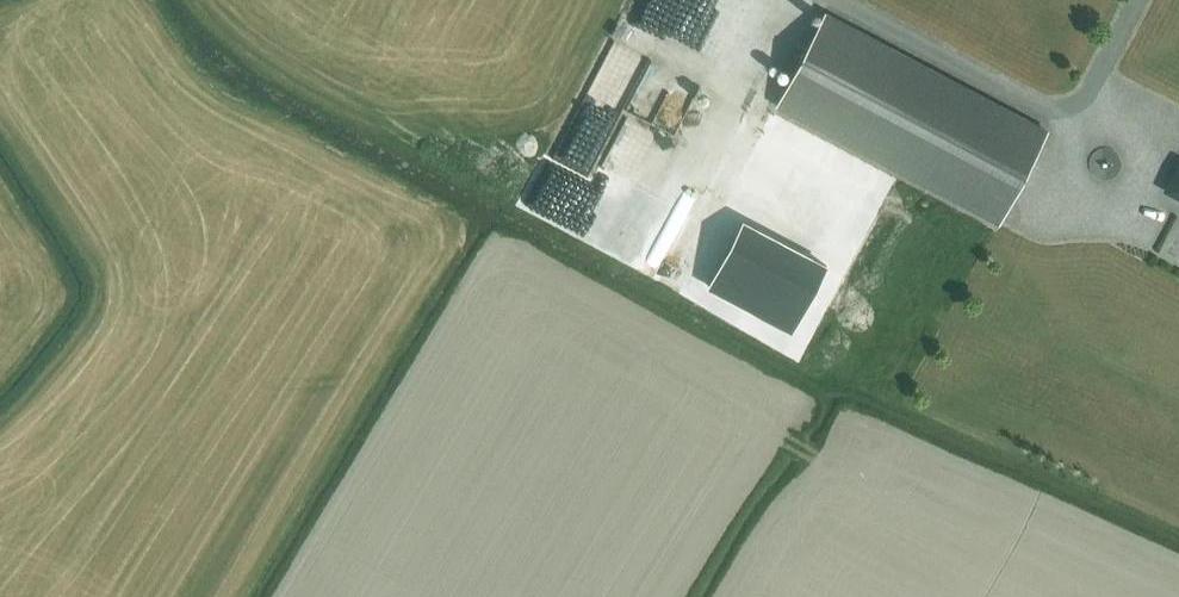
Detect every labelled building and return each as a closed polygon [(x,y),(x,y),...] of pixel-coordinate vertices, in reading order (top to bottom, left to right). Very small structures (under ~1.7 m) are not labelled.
[(776,110),(1000,224),(1046,133),(822,18),(776,110)] [(1178,199),(1178,164),(1165,192),(1178,199)] [(724,273),(809,317),(842,253),(757,209),(724,273)]
